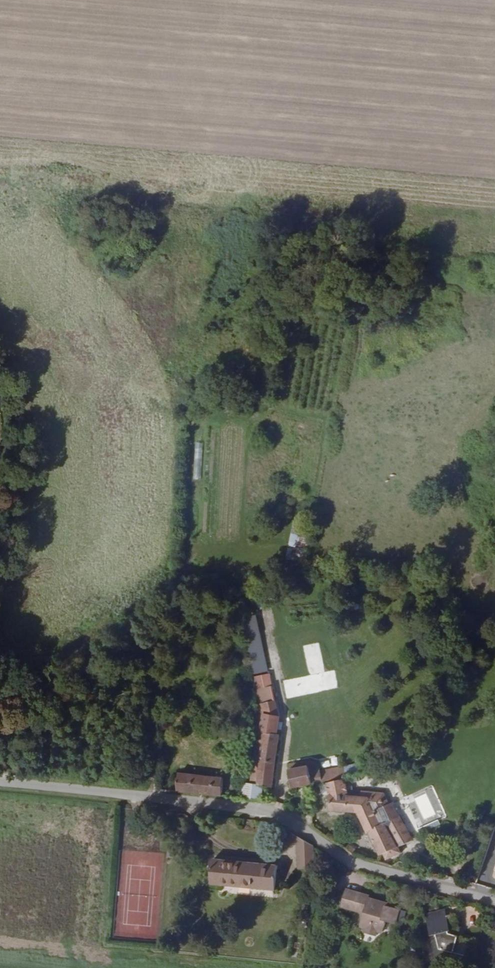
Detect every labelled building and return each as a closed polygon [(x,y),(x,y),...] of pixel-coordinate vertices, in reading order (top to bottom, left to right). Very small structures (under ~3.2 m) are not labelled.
[(254,615),(238,619),(252,675),(268,671),(254,615)] [(254,755),(248,788),(256,790),(266,792),(270,774),(277,740),(275,726),(258,723),(256,734),(258,734),(254,755)] [(371,757),(348,762),(350,771),(373,766),(371,757)] [(282,770),(286,787),(338,775),(336,765),(315,769),(313,763),(282,770)] [(175,774),(173,793),(199,795),(215,797),(217,779),(175,774)] [(339,779),(322,783),(320,798),(322,798),(321,813),(347,811),(355,823),(374,849),(375,849),(383,859),(385,861),(398,852),(394,846),(406,838),(383,800),(370,809),(360,795),(352,801),(347,801),(347,796),(337,796),(339,779)] [(256,790),(248,788),(239,799),(250,800),(256,790)] [(292,839),(290,871),(306,873),(308,848),(308,847),(301,844),(292,839)] [(260,866),(246,865),(230,863),(212,861),(210,887),(222,888),(221,894),(240,896),(272,898),(272,892),(274,892),(276,867),(260,866)] [(372,896),(360,892),(357,891),(358,887),(345,883),(344,885),(322,878),(317,895),(328,898),(339,902),(336,912),(338,913),(337,919),(349,922),(351,917),(357,919),(360,910),(365,911),(368,901),(370,901),(372,896)] [(415,910),(416,916),(436,914),(434,908),(415,910)] [(444,913),(436,914),(416,916),(418,932),(424,931),(424,935),(416,941),(418,953),(428,956),(435,949),(459,957),(464,940),(444,934),(444,927),(446,927),(444,913)]
